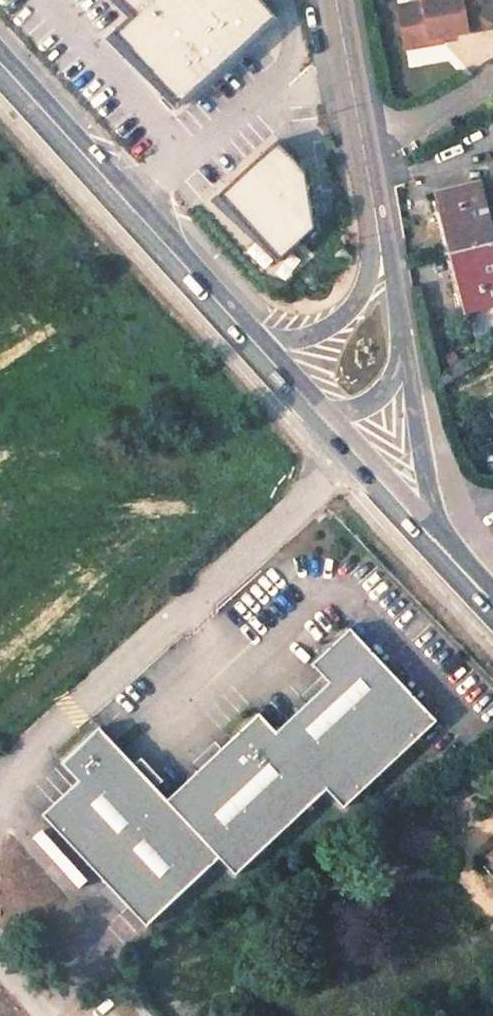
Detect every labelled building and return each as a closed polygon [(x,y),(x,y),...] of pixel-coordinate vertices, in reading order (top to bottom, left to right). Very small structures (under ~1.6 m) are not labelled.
[(122,17),(105,31),(168,105),(244,41),(242,42),(266,21),(249,0),(108,0),(122,17)] [(492,19),(492,15),(491,0),(412,0),(402,1),(407,36),(431,33),(430,28),(492,19)] [(492,58),(492,45),(489,29),(464,36),(472,64),(492,58)] [(483,108),(488,131),(481,133),(492,181),(492,102),(483,108)] [(265,147),(213,195),(270,257),(303,237),(294,176),(265,147)] [(444,248),(486,240),(492,238),(492,218),(481,221),(471,182),(431,191),(444,248)] [(459,309),(492,301),(492,270),(492,268),(492,238),(486,240),(444,248),(459,309)] [(351,636),(306,679),(319,693),(274,737),(255,717),(179,790),(164,804),(231,874),(321,788),(342,810),(434,722),(351,636)] [(43,824),(141,929),(216,860),(164,804),(99,734),(63,768),(82,788),(43,824)] [(396,850),(431,859),(437,833),(403,823),(396,850)] [(133,962),(121,969),(131,987),(143,981),(133,962)]
